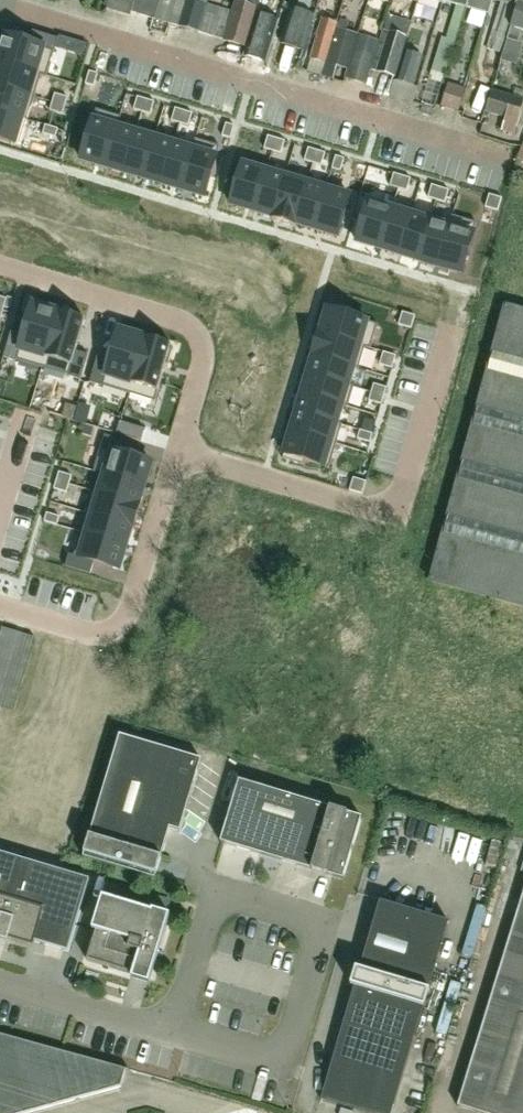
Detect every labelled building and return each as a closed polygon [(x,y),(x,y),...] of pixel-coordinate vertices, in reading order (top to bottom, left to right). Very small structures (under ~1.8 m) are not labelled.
[(133,0),(112,0),(107,12),(126,19),(133,0)] [(132,12),(154,19),(160,0),(135,0),(132,12)] [(154,19),(177,26),(180,17),(173,15),(178,0),(160,0),(154,19)] [(177,26),(197,33),(206,4),(194,0),(185,0),(180,17),(177,26)] [(223,41),(244,47),(257,7),(235,0),(232,12),(223,41)] [(443,1),(457,5),(452,21),(461,24),(467,7),(469,0),(443,0),(443,1)] [(467,7),(489,14),(493,0),(469,0),(467,7)] [(500,2),(486,49),(503,54),(507,39),(518,0),(494,0),(500,2)] [(507,39),(517,43),(521,30),(522,30),(522,0),(518,0),(507,39)] [(305,51),(316,14),(292,7),(281,43),(305,51)] [(232,12),(221,9),(213,38),(223,41),(232,12)] [(336,28),(338,22),(322,18),(307,71),(320,75),(324,62),(326,63),(332,42),(336,28)] [(338,22),(336,28),(346,31),(348,26),(345,21),(339,19),(338,22)] [(275,36),(252,29),(244,57),(266,63),(275,36)] [(422,32),(410,29),(407,37),(395,78),(395,80),(414,85),(422,55),(416,53),(422,32)] [(371,71),(395,78),(407,37),(382,30),(379,40),(376,55),(371,71)] [(0,48),(0,62),(42,75),(41,76),(46,77),(58,39),(33,31),(29,43),(4,36),(0,48)] [(432,70),(445,75),(456,41),(446,39),(442,37),(432,70)] [(353,48),(332,42),(326,63),(347,69),(353,48)] [(376,55),(353,48),(347,69),(344,78),(367,85),(371,71),(376,55)] [(35,97),(41,76),(42,75),(0,62),(0,87),(35,97)] [(89,72),(85,84),(94,87),(97,78),(98,74),(89,72)] [(421,109),(435,110),(440,77),(425,75),(421,109)] [(459,112),(466,88),(448,82),(441,106),(459,112)] [(23,119),(22,120),(27,121),(35,97),(0,87),(0,112),(23,119)] [(486,110),(485,112),(505,118),(501,131),(514,135),(522,105),(522,99),(492,90),(486,110)] [(55,94),(52,103),(65,107),(68,98),(55,94)] [(137,97),(134,110),(142,112),(146,100),(137,97)] [(146,100),(142,112),(151,115),(154,102),(146,100)] [(52,103),(50,111),(63,115),(65,107),(52,103)] [(485,112),(486,110),(466,104),(462,118),(481,123),(484,112),(485,112)] [(175,108),(172,121),(180,124),(184,111),(175,108)] [(96,110),(81,160),(105,168),(119,122),(121,117),(96,110)] [(184,111),(180,124),(189,126),(192,114),(184,111)] [(15,144),(22,120),(23,119),(0,112),(0,139),(15,144)] [(119,122),(105,168),(124,173),(138,128),(119,122)] [(226,124),(222,137),(231,139),(235,126),(226,124)] [(45,125),(43,134),(55,138),(58,129),(45,125)] [(138,128),(124,173),(143,179),(157,133),(138,128)] [(157,133),(143,179),(162,185),(175,139),(157,133)] [(268,136),(264,149),(273,152),(276,139),(268,136)] [(175,139),(162,185),(181,190),(194,145),(193,144),(175,139)] [(194,145),(181,190),(205,197),(220,147),(195,139),(193,144),(194,145)] [(276,139),(273,152),(281,154),(285,141),(276,139)] [(522,147),(514,176),(522,179),(522,147)] [(308,148),(305,161),(313,164),(317,151),(308,148)] [(317,151),(313,164),(322,166),(325,153),(317,151)] [(336,156),(332,169),(341,172),(344,159),(336,156)] [(244,159),(231,205),(255,212),(267,172),(268,172),(269,167),(244,159)] [(267,172),(255,212),(272,217),(273,218),(285,177),(284,177),(268,172),(267,172)] [(272,217),(272,220),(295,227),(296,224),(295,224),(308,179),(286,172),(284,177),(285,177),(273,218),(272,217)] [(394,174),(390,187),(398,189),(402,176),(394,174)] [(402,176),(398,189),(407,192),(411,179),(402,176)] [(308,179),(295,224),(296,224),(314,230),(326,189),(327,190),(329,185),(308,179)] [(432,185),(428,198),(436,200),(440,188),(432,185)] [(440,188),(436,200),(445,203),(449,190),(440,188)] [(326,189),(314,230),(338,237),(350,196),(327,190),(326,189)] [(489,195),(485,208),(498,212),(502,199),(489,195)] [(369,202),(357,242),(381,250),(393,209),(391,209),(369,202)] [(393,209),(381,250),(400,255),(413,210),(393,204),(391,209),(393,209)] [(413,210),(400,255),(419,261),(432,215),(413,210)] [(432,215),(419,261),(437,266),(451,221),(450,221),(432,215)] [(451,221),(437,266),(461,274),(476,223),(451,216),(450,221),(451,221)] [(11,332),(3,357),(16,361),(16,360),(42,368),(58,312),(56,311),(57,309),(33,302),(23,335),(11,332)] [(320,332),(320,333),(365,347),(365,348),(370,350),(378,324),(348,316),(349,311),(328,305),(320,332)] [(505,306),(430,581),(522,607),(522,311),(505,306)] [(58,312),(42,368),(68,375),(68,376),(81,380),(88,355),(76,351),(85,320),(58,312)] [(402,312),(399,325),(411,329),(415,316),(402,312)] [(97,357),(90,383),(102,386),(103,386),(128,393),(144,337),(143,337),(143,334),(119,327),(109,361),(97,357)] [(318,331),(311,355),(313,356),(314,355),(354,367),(354,368),(359,369),(365,348),(365,347),(320,333),(320,332),(318,331)] [(144,337),(128,393),(155,401),(166,364),(168,365),(173,348),(171,347),(171,345),(144,337)] [(383,352),(379,365),(392,369),(396,356),(383,352)] [(313,356),(308,374),(348,386),(349,385),(354,368),(354,367),(314,355),(313,356)] [(308,374),(302,393),(343,405),(342,406),(347,407),(354,386),(349,385),(348,386),(308,374)] [(374,384),(371,393),(384,396),(387,388),(374,384)] [(302,393),(297,412),(337,424),(337,423),(342,406),(343,405),(302,393)] [(371,393),(369,401),(381,405),(384,396),(371,393)] [(297,412),(291,431),(336,445),(342,424),(337,423),(337,424),(297,412)] [(120,422),(116,434),(141,442),(145,429),(120,422)] [(360,430),(357,439),(370,443),(373,434),(360,430)] [(291,431),(283,459),(303,465),(305,461),(329,468),(336,445),(291,431)] [(105,435),(93,472),(99,474),(99,473),(144,487),(152,463),(126,455),(130,443),(105,435)] [(59,472),(57,481),(69,485),(72,476),(59,472)] [(99,474),(93,492),(139,506),(139,505),(144,487),(99,473),(99,474)] [(353,478),(350,491),(362,495),(366,482),(353,478)] [(57,481),(54,489),(67,493),(69,485),(57,481)] [(93,492),(87,514),(132,527),(132,528),(134,529),(141,505),(139,505),(139,506),(93,492)] [(47,513),(44,522),(57,526),(60,517),(47,513)] [(87,514),(81,533),(126,546),(132,528),(132,527),(87,514)] [(69,554),(65,567),(90,575),(94,562),(119,570),(126,546),(81,533),(74,556),(69,554)] [(0,631),(0,706),(13,710),(34,637),(1,627),(0,631)] [(203,760),(121,735),(83,858),(156,880),(171,829),(181,832),(203,760)] [(240,780),(221,843),(344,880),(363,818),(318,804),(323,786),(259,768),(254,785),(240,780)] [(0,853),(0,940),(8,942),(8,939),(33,947),(35,943),(68,953),(90,880),(0,853)] [(458,1106),(483,1112),(522,1112),(522,895),(458,1106)] [(96,931),(88,960),(133,974),(132,978),(149,983),(169,917),(102,896),(92,930),(96,931)] [(381,901),(321,1100),(365,1112),(391,1112),(448,921),(381,901)] [(0,1034),(0,1112),(26,1112),(122,1086),(126,1071),(130,1072),(131,1070),(0,1034)]
